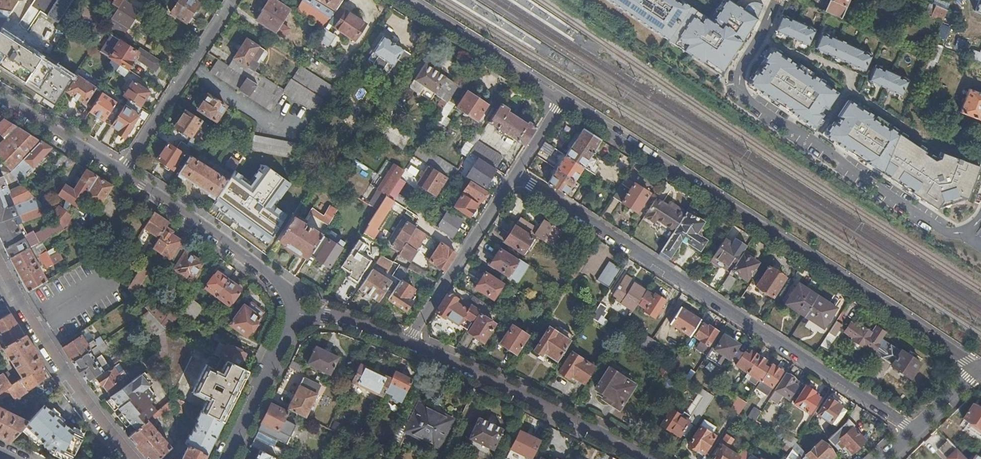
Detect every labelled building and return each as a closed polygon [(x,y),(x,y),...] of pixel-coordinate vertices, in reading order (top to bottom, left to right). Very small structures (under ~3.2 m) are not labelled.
[(3,11),(11,12),(19,0),(16,0),(0,0),(0,10),(3,11)] [(32,6),(58,23),(73,0),(36,0),(32,6)] [(106,26),(122,37),(135,17),(139,11),(127,3),(123,0),(118,8),(106,26)] [(199,4),(193,0),(179,0),(171,13),(186,23),(199,4)] [(282,0),(269,0),(256,20),(264,26),(266,27),(281,36),(286,28),(280,24),(292,6),(282,0)] [(342,0),(303,0),(297,9),(324,27),(337,8),(342,0)] [(668,41),(671,35),(677,39),(674,44),(703,64),(705,61),(722,72),(758,19),(763,6),(758,4),(754,3),(751,4),(748,6),(745,10),(741,7),(730,0),(727,0),(712,22),(709,20),(696,11),(693,16),(687,12),(690,7),(683,2),(681,5),(675,1),(675,0),(607,0),(668,41)] [(709,20),(712,22),(727,0),(722,0),(709,20)] [(825,12),(830,1),(828,0),(825,0),(820,10),(825,12)] [(841,19),(850,0),(830,0),(830,1),(825,12),(841,19)] [(950,3),(943,0),(934,0),(932,6),(947,13),(950,3)] [(932,6),(930,5),(927,14),(932,17),(931,18),(943,24),(947,13),(932,6)] [(696,11),(690,7),(687,12),(693,16),(696,11)] [(344,12),(337,8),(324,27),(317,40),(325,45),(328,47),(335,35),(333,34),(336,29),(342,32),(355,40),(365,24),(345,11),(344,12)] [(9,15),(11,12),(3,11),(2,19),(0,19),(0,29),(9,15)] [(140,20),(144,14),(139,11),(135,17),(140,20)] [(57,102),(83,62),(9,15),(0,29),(0,65),(57,102)] [(817,30),(783,15),(776,31),(810,46),(817,30)] [(62,27),(66,29),(71,21),(67,18),(62,27)] [(339,37),(342,32),(336,29),(333,34),(335,35),(339,37)] [(874,56),(823,33),(816,49),(866,72),(874,56)] [(671,35),(668,41),(674,44),(677,39),(671,35)] [(404,64),(411,54),(383,36),(373,52),(368,59),(373,62),(372,63),(373,66),(380,70),(382,70),(382,68),(388,72),(392,65),(393,65),(397,59),(404,64)] [(279,99),(283,92),(261,78),(262,77),(253,71),(260,60),(263,62),(267,55),(267,53),(267,52),(246,39),(239,51),(237,54),(229,67),(279,99)] [(317,40),(314,44),(323,49),(325,45),(317,40)] [(156,71),(162,62),(141,48),(138,53),(120,42),(110,58),(113,60),(121,65),(128,69),(133,61),(135,58),(137,59),(156,71)] [(942,47),(935,44),(929,60),(937,62),(942,47)] [(838,93),(771,48),(763,62),(766,64),(760,72),(757,70),(748,83),(814,128),(823,115),(820,113),(824,107),(827,109),(838,93)] [(178,61),(172,59),(170,65),(176,67),(178,61)] [(109,66),(117,71),(121,65),(113,60),(109,66)] [(229,67),(219,60),(210,73),(239,91),(240,89),(250,96),(249,97),(272,112),(279,99),(229,67)] [(705,61),(703,64),(720,75),(722,72),(705,61)] [(448,101),(458,86),(425,64),(409,87),(419,94),(424,87),(448,102),(448,101)] [(127,78),(131,72),(128,69),(121,65),(117,71),(116,71),(127,78)] [(910,81),(877,66),(869,82),(903,97),(910,81)] [(332,98),(336,91),(299,68),(291,80),(329,103),(332,98)] [(86,103),(93,107),(102,93),(95,89),(96,88),(77,75),(66,92),(85,104),(86,103)] [(328,104),(329,103),(291,80),(283,92),(320,116),(328,104)] [(128,100),(140,108),(145,100),(149,94),(150,92),(133,81),(123,96),(128,100)] [(980,121),(980,119),(980,94),(969,89),(960,112),(980,121)] [(477,122),(487,105),(467,91),(461,101),(459,100),(454,106),(457,107),(456,108),(477,122)] [(90,112),(111,126),(112,125),(123,107),(102,93),(93,107),(90,112)] [(216,122),(226,107),(208,95),(198,110),(216,122)] [(335,99),(332,98),(329,103),(328,104),(334,108),(337,103),(335,99)] [(443,109),(447,103),(441,99),(437,105),(443,109)] [(136,114),(140,108),(128,100),(123,107),(112,125),(119,130),(117,133),(124,138),(126,135),(127,135),(138,116),(136,114)] [(883,171),(889,175),(888,177),(936,211),(942,202),(956,196),(966,199),(979,167),(942,153),(940,159),(934,161),(924,154),(925,152),(848,100),(837,116),(840,118),(837,124),(834,122),(825,135),(873,168),(875,166),(883,171)] [(447,117),(454,105),(448,101),(448,102),(447,103),(443,109),(441,113),(447,117)] [(509,110),(501,104),(489,123),(499,130),(497,132),(503,136),(504,133),(525,146),(537,127),(528,122),(526,124),(508,112),(509,110)] [(209,125),(186,110),(175,127),(191,138),(197,129),(204,133),(205,132),(209,125)] [(446,127),(450,119),(447,117),(441,113),(436,120),(446,127)] [(384,123),(374,117),(367,128),(377,134),(384,123)] [(5,119),(0,125),(0,130),(9,139),(0,149),(0,159),(12,171),(42,141),(5,119)] [(385,122),(378,134),(402,150),(410,137),(385,122)] [(584,129),(575,142),(593,153),(601,140),(584,129)] [(477,141),(481,135),(474,130),(467,142),(474,146),(477,141)] [(205,132),(204,133),(193,150),(193,151),(197,153),(209,135),(205,132)] [(303,144),(254,135),(251,151),(286,157),(293,159),(303,144)] [(11,172),(17,179),(20,175),(17,172),(21,167),(27,173),(52,147),(42,141),(12,171),(11,172)] [(503,157),(477,141),(474,146),(469,153),(478,158),(495,169),(503,157)] [(180,142),(176,148),(184,153),(189,156),(193,151),(193,150),(180,142)] [(545,142),(540,150),(550,156),(555,148),(545,142)] [(575,142),(566,156),(584,167),(590,171),(597,160),(591,156),(593,154),(593,153),(575,142)] [(176,148),(168,143),(157,160),(173,170),(182,156),(184,153),(176,148)] [(451,181),(456,173),(458,170),(420,145),(413,156),(429,166),(446,178),(451,181)] [(54,165),(61,170),(69,158),(63,154),(54,165)] [(187,159),(178,173),(216,198),(230,176),(214,166),(212,170),(205,166),(207,163),(205,161),(203,164),(189,156),(187,159)] [(566,156),(557,169),(575,181),(584,167),(566,156)] [(234,170),(238,163),(232,158),(227,165),(234,170)] [(484,188),(496,170),(495,169),(478,158),(467,177),(484,188)] [(378,189),(387,195),(402,171),(393,165),(378,189)] [(434,196),(446,178),(429,166),(417,184),(434,196)] [(98,176),(86,169),(74,190),(65,185),(59,195),(78,207),(85,197),(98,176)] [(557,169),(548,184),(573,200),(582,185),(575,181),(557,169)] [(0,176),(0,222),(13,217),(19,215),(42,206),(38,200),(28,190),(11,196),(3,175),(0,176)] [(344,190),(332,183),(320,175),(316,181),(340,196),(344,190)] [(113,185),(98,176),(85,197),(99,207),(113,185)] [(650,193),(625,178),(613,197),(637,213),(650,193)] [(462,194),(478,204),(478,203),(479,203),(486,192),(470,181),(462,194)] [(453,208),(469,218),(474,210),(478,204),(462,194),(453,208)] [(256,195),(242,217),(263,230),(264,228),(271,233),(277,225),(278,226),(285,216),(276,210),(277,209),(256,195)] [(377,211),(363,232),(373,239),(378,231),(377,229),(390,209),(394,212),(399,205),(386,197),(377,211)] [(667,205),(657,198),(644,217),(655,224),(657,221),(674,232),(686,213),(675,205),(672,208),(667,205)] [(42,206),(19,215),(23,222),(49,212),(42,206)] [(58,222),(65,229),(69,221),(72,217),(60,207),(52,215),(58,222)] [(280,238),(278,241),(306,259),(309,255),(316,244),(337,211),(330,207),(324,216),(312,209),(303,223),(293,217),(280,238)] [(689,212),(687,211),(686,213),(674,232),(659,255),(669,262),(682,242),(683,240),(689,243),(701,250),(707,241),(702,238),(702,237),(702,235),(701,234),(698,232),(701,226),(705,225),(703,219),(701,220),(694,216),(696,214),(690,210),(689,212)] [(436,228),(451,238),(462,220),(447,211),(444,216),(440,214),(436,220),(439,222),(436,228)] [(169,222),(154,212),(144,229),(154,236),(140,258),(145,261),(153,248),(166,227),(169,222)] [(9,258),(35,245),(41,241),(65,229),(58,222),(35,234),(32,231),(25,235),(20,224),(17,225),(13,217),(0,222),(0,237),(9,258)] [(520,218),(516,224),(531,234),(535,228),(520,218)] [(534,236),(552,247),(562,232),(544,220),(538,229),(534,236)] [(65,229),(72,236),(78,230),(69,221),(65,229)] [(400,251),(415,228),(414,227),(406,222),(392,245),(400,251)] [(508,232),(510,234),(505,242),(523,253),(526,249),(530,251),(537,241),(515,226),(514,228),(512,227),(508,232)] [(187,240),(166,227),(153,248),(169,258),(177,246),(181,249),(187,240)] [(409,261),(425,234),(415,228),(400,251),(398,255),(409,261)] [(745,250),(725,237),(714,256),(733,269),(745,250)] [(316,244),(309,255),(329,267),(345,243),(339,239),(336,245),(328,240),(323,248),(316,244)] [(358,240),(341,267),(350,273),(348,276),(356,282),(370,261),(357,252),(363,243),(358,240)] [(41,241),(35,245),(40,255),(46,251),(41,241)] [(429,261),(444,272),(456,253),(440,243),(434,253),(430,251),(425,258),(429,261)] [(27,291),(46,281),(38,267),(43,264),(46,269),(58,262),(54,254),(50,257),(46,251),(40,255),(35,245),(9,258),(18,275),(27,291)] [(517,261),(500,250),(490,264),(508,276),(517,261)] [(754,256),(745,250),(733,269),(734,269),(733,272),(738,275),(739,273),(740,273),(739,275),(747,281),(750,275),(752,276),(755,271),(754,270),(758,264),(752,260),(754,256)] [(63,259),(59,252),(54,254),(58,262),(63,259)] [(199,268),(202,263),(186,253),(175,269),(191,280),(194,276),(196,278),(202,269),(199,268)] [(381,256),(377,262),(389,268),(392,261),(381,256)] [(599,275),(613,284),(621,270),(608,262),(599,275)] [(578,263),(577,264),(569,276),(574,279),(583,266),(578,263)] [(400,280),(408,269),(400,265),(392,276),(400,281),(400,280)] [(128,288),(134,294),(137,288),(148,271),(141,267),(128,288)] [(786,278),(769,267),(757,287),(773,297),(786,278)] [(218,297),(231,278),(219,270),(206,288),(218,297)] [(372,270),(359,289),(377,301),(390,282),(372,270)] [(493,299),(502,285),(503,284),(485,273),(475,288),(493,299)] [(596,281),(609,289),(613,284),(599,275),(596,281)] [(646,291),(646,290),(640,286),(641,285),(634,281),(634,282),(631,280),(632,279),(626,275),(614,294),(618,296),(616,298),(634,309),(637,304),(646,291)] [(728,291),(736,279),(729,275),(721,287),(728,291)] [(242,287),(231,278),(218,297),(229,305),(242,287)] [(400,281),(388,299),(405,311),(415,297),(411,294),(414,289),(400,280),(400,281)] [(520,297),(522,294),(504,282),(503,284),(502,285),(520,297)] [(804,316),(817,296),(799,284),(786,304),(804,316)] [(646,291),(637,304),(646,309),(645,311),(654,317),(665,301),(655,294),(654,296),(646,291)] [(446,317),(467,330),(479,310),(471,305),(459,297),(458,299),(448,293),(436,312),(445,318),(446,317)] [(836,308),(817,296),(804,316),(823,328),(836,308)] [(479,310),(484,303),(475,297),(471,305),(479,310)] [(197,302),(191,299),(179,315),(185,318),(197,302)] [(230,324),(246,336),(260,317),(259,317),(263,312),(251,303),(247,308),(244,306),(230,324)] [(157,321),(165,330),(167,332),(172,325),(177,318),(170,312),(167,317),(148,304),(145,307),(149,311),(157,321)] [(590,318),(597,323),(606,309),(599,304),(590,318)] [(694,312),(683,305),(681,308),(692,315),(694,312)] [(10,314),(6,307),(0,311),(0,319),(10,314)] [(671,324),(690,337),(692,335),(700,322),(701,320),(692,315),(681,308),(671,324)] [(149,311),(143,316),(152,326),(157,321),(149,311)] [(24,336),(10,314),(0,319),(0,350),(2,349),(24,336)] [(494,324),(480,315),(469,333),(483,342),(494,324)] [(152,326),(159,334),(165,330),(157,321),(152,326)] [(842,325),(836,321),(821,346),(829,351),(837,338),(835,336),(842,325)] [(700,322),(692,335),(695,336),(694,337),(701,342),(697,349),(704,353),(718,331),(709,326),(708,327),(700,322)] [(883,339),(886,334),(877,327),(872,334),(862,327),(860,329),(851,323),(844,333),(854,339),(853,341),(864,348),(865,347),(874,353),(875,350),(883,339)] [(178,328),(172,325),(167,332),(174,335),(178,328)] [(527,336),(512,326),(501,344),(507,349),(508,351),(513,355),(515,354),(516,354),(527,336)] [(563,351),(567,354),(574,344),(569,341),(570,340),(573,335),(563,329),(560,334),(549,327),(533,350),(541,356),(543,352),(546,354),(557,361),(563,351)] [(169,355),(171,377),(173,395),(197,346),(174,335),(167,332),(165,330),(169,355)] [(617,335),(620,337),(626,341),(629,335),(621,330),(617,335)] [(226,338),(213,332),(210,338),(219,343),(223,345),(226,338)] [(87,344),(93,340),(88,333),(82,337),(87,344)] [(644,352),(653,339),(646,335),(638,348),(644,352)] [(739,345),(724,335),(714,350),(729,360),(739,345)] [(43,364),(24,336),(2,349),(10,361),(11,361),(13,365),(19,374),(12,378),(7,371),(0,376),(0,393),(40,366),(43,364)] [(62,348),(72,363),(97,346),(93,340),(87,344),(82,337),(81,336),(62,348)] [(644,352),(651,356),(659,343),(653,339),(644,352)] [(890,345),(883,339),(875,350),(883,355),(881,358),(892,365),(891,366),(910,379),(921,363),(902,351),(901,352),(890,344),(890,345)] [(221,358),(239,367),(243,359),(245,359),(247,355),(227,345),(226,346),(223,345),(219,343),(213,354),(221,358)] [(72,363),(86,383),(102,373),(98,368),(100,367),(94,358),(102,353),(97,346),(72,363)] [(316,347),(308,364),(330,375),(338,358),(316,347)] [(747,373),(758,356),(751,352),(749,355),(745,353),(736,366),(747,373)] [(571,353),(558,372),(568,379),(570,376),(572,377),(583,384),(594,367),(571,353)] [(765,361),(758,356),(747,373),(758,380),(767,367),(763,364),(765,361)] [(202,411),(223,421),(248,371),(239,367),(221,358),(215,369),(206,364),(192,392),(207,400),(202,411)] [(305,368),(292,361),(289,367),(302,374),(305,368)] [(117,374),(122,370),(118,364),(113,368),(117,374)] [(383,397),(392,379),(381,374),(360,364),(351,382),(365,389),(383,397)] [(773,365),(771,365),(755,388),(767,396),(782,372),(773,365)] [(40,366),(0,393),(0,400),(6,395),(7,397),(11,394),(15,400),(48,378),(40,366)] [(103,385),(106,390),(127,376),(122,370),(117,374),(113,368),(97,378),(102,386),(103,385)] [(601,379),(595,388),(605,395),(603,398),(619,409),(634,385),(609,369),(603,377),(601,379)] [(413,380),(396,371),(392,379),(383,397),(377,408),(383,410),(391,394),(392,395),(391,397),(402,402),(413,380)] [(747,373),(744,378),(755,385),(758,380),(747,373)] [(118,410),(120,413),(148,394),(145,390),(151,385),(142,374),(131,382),(111,396),(109,398),(118,409),(117,410),(118,410)] [(795,380),(786,374),(770,399),(777,403),(782,395),(789,399),(799,384),(794,381),(795,380)] [(106,390),(111,396),(131,382),(127,376),(106,390)] [(104,391),(106,390),(103,385),(102,386),(97,378),(93,381),(101,393),(104,391)] [(303,378),(288,409),(305,418),(310,408),(313,409),(315,406),(312,405),(320,387),(303,378)] [(698,387),(695,392),(702,397),(690,416),(683,412),(681,416),(689,421),(695,425),(714,397),(710,394),(698,387)] [(815,393),(805,387),(795,403),(810,413),(819,399),(818,398),(813,395),(815,393)] [(130,424),(135,430),(147,420),(151,417),(154,414),(148,406),(154,401),(148,394),(120,413),(130,424)] [(729,401),(736,405),(740,399),(733,395),(729,401)] [(390,444),(399,449),(404,439),(435,453),(453,415),(414,396),(390,444)] [(828,397),(826,396),(816,412),(818,413),(828,397)] [(828,397),(818,413),(817,414),(830,423),(834,418),(839,422),(847,410),(836,403),(828,397)] [(109,398),(105,402),(114,412),(117,410),(118,409),(109,398)] [(732,411),(738,415),(738,414),(746,403),(740,399),(736,405),(732,411)] [(154,414),(151,417),(153,420),(157,417),(158,418),(163,413),(165,415),(173,408),(168,402),(154,414)] [(976,403),(964,421),(974,428),(980,432),(980,406),(976,403)] [(287,412),(271,404),(258,430),(277,439),(286,443),(296,425),(284,419),(287,412)] [(79,444),(82,437),(73,432),(43,405),(31,419),(63,436),(79,444)] [(10,441),(21,429),(25,425),(28,421),(14,414),(12,417),(11,417),(11,415),(10,413),(8,412),(7,412),(4,414),(4,413),(5,410),(0,407),(0,436),(10,441)] [(754,424),(756,421),(762,412),(755,408),(747,420),(754,424)] [(126,427),(130,424),(120,413),(118,410),(113,414),(126,427)] [(188,444),(207,454),(223,421),(202,411),(201,410),(196,420),(197,420),(190,435),(189,435),(185,443),(188,444)] [(681,416),(671,410),(661,425),(669,431),(670,430),(679,436),(689,421),(681,416)] [(321,420),(319,424),(328,429),(336,413),(330,411),(325,422),(321,420)] [(503,429),(479,418),(469,439),(492,450),(503,429)] [(72,457),(79,444),(63,436),(31,419),(28,421),(25,425),(44,441),(43,445),(47,448),(51,447),(62,453),(65,447),(72,457)] [(147,458),(158,458),(167,451),(171,447),(147,420),(135,430),(128,437),(147,458)] [(703,421),(700,426),(712,434),(715,428),(703,421)] [(812,430),(816,427),(810,421),(807,426),(812,430)] [(25,425),(21,429),(38,444),(44,441),(25,425)] [(296,425),(286,443),(294,447),(303,428),(296,425)] [(712,434),(700,426),(689,445),(698,451),(699,450),(703,454),(715,436),(712,434)] [(824,436),(830,430),(828,427),(822,433),(824,436)] [(839,440),(836,443),(841,448),(844,445),(852,453),(865,441),(852,427),(839,440)] [(972,431),(980,438),(980,432),(974,428),(972,431)] [(277,439),(258,430),(255,436),(274,445),(277,439)] [(828,440),(834,434),(830,430),(824,436),(828,440)] [(531,458),(540,441),(532,437),(520,431),(511,449),(531,458)] [(752,453),(744,447),(738,457),(728,450),(735,439),(726,433),(719,444),(721,446),(712,458),(748,458),(751,455),(752,453)] [(828,440),(832,444),(838,438),(834,434),(828,440)] [(274,445),(255,436),(251,445),(270,454),(274,445)] [(796,444),(798,439),(793,436),(787,445),(792,449),(796,444)] [(948,441),(939,450),(947,458),(966,458),(948,441)] [(796,444),(792,449),(799,457),(801,458),(831,458),(835,456),(821,442),(814,448),(806,455),(796,444)] [(207,454),(188,444),(181,458),(205,458),(207,454)] [(792,449),(787,445),(785,445),(783,449),(789,453),(792,449)] [(62,453),(72,457),(65,447),(62,453)] [(531,458),(511,449),(506,458),(531,458)] [(260,451),(256,458),(277,458),(260,451)]
